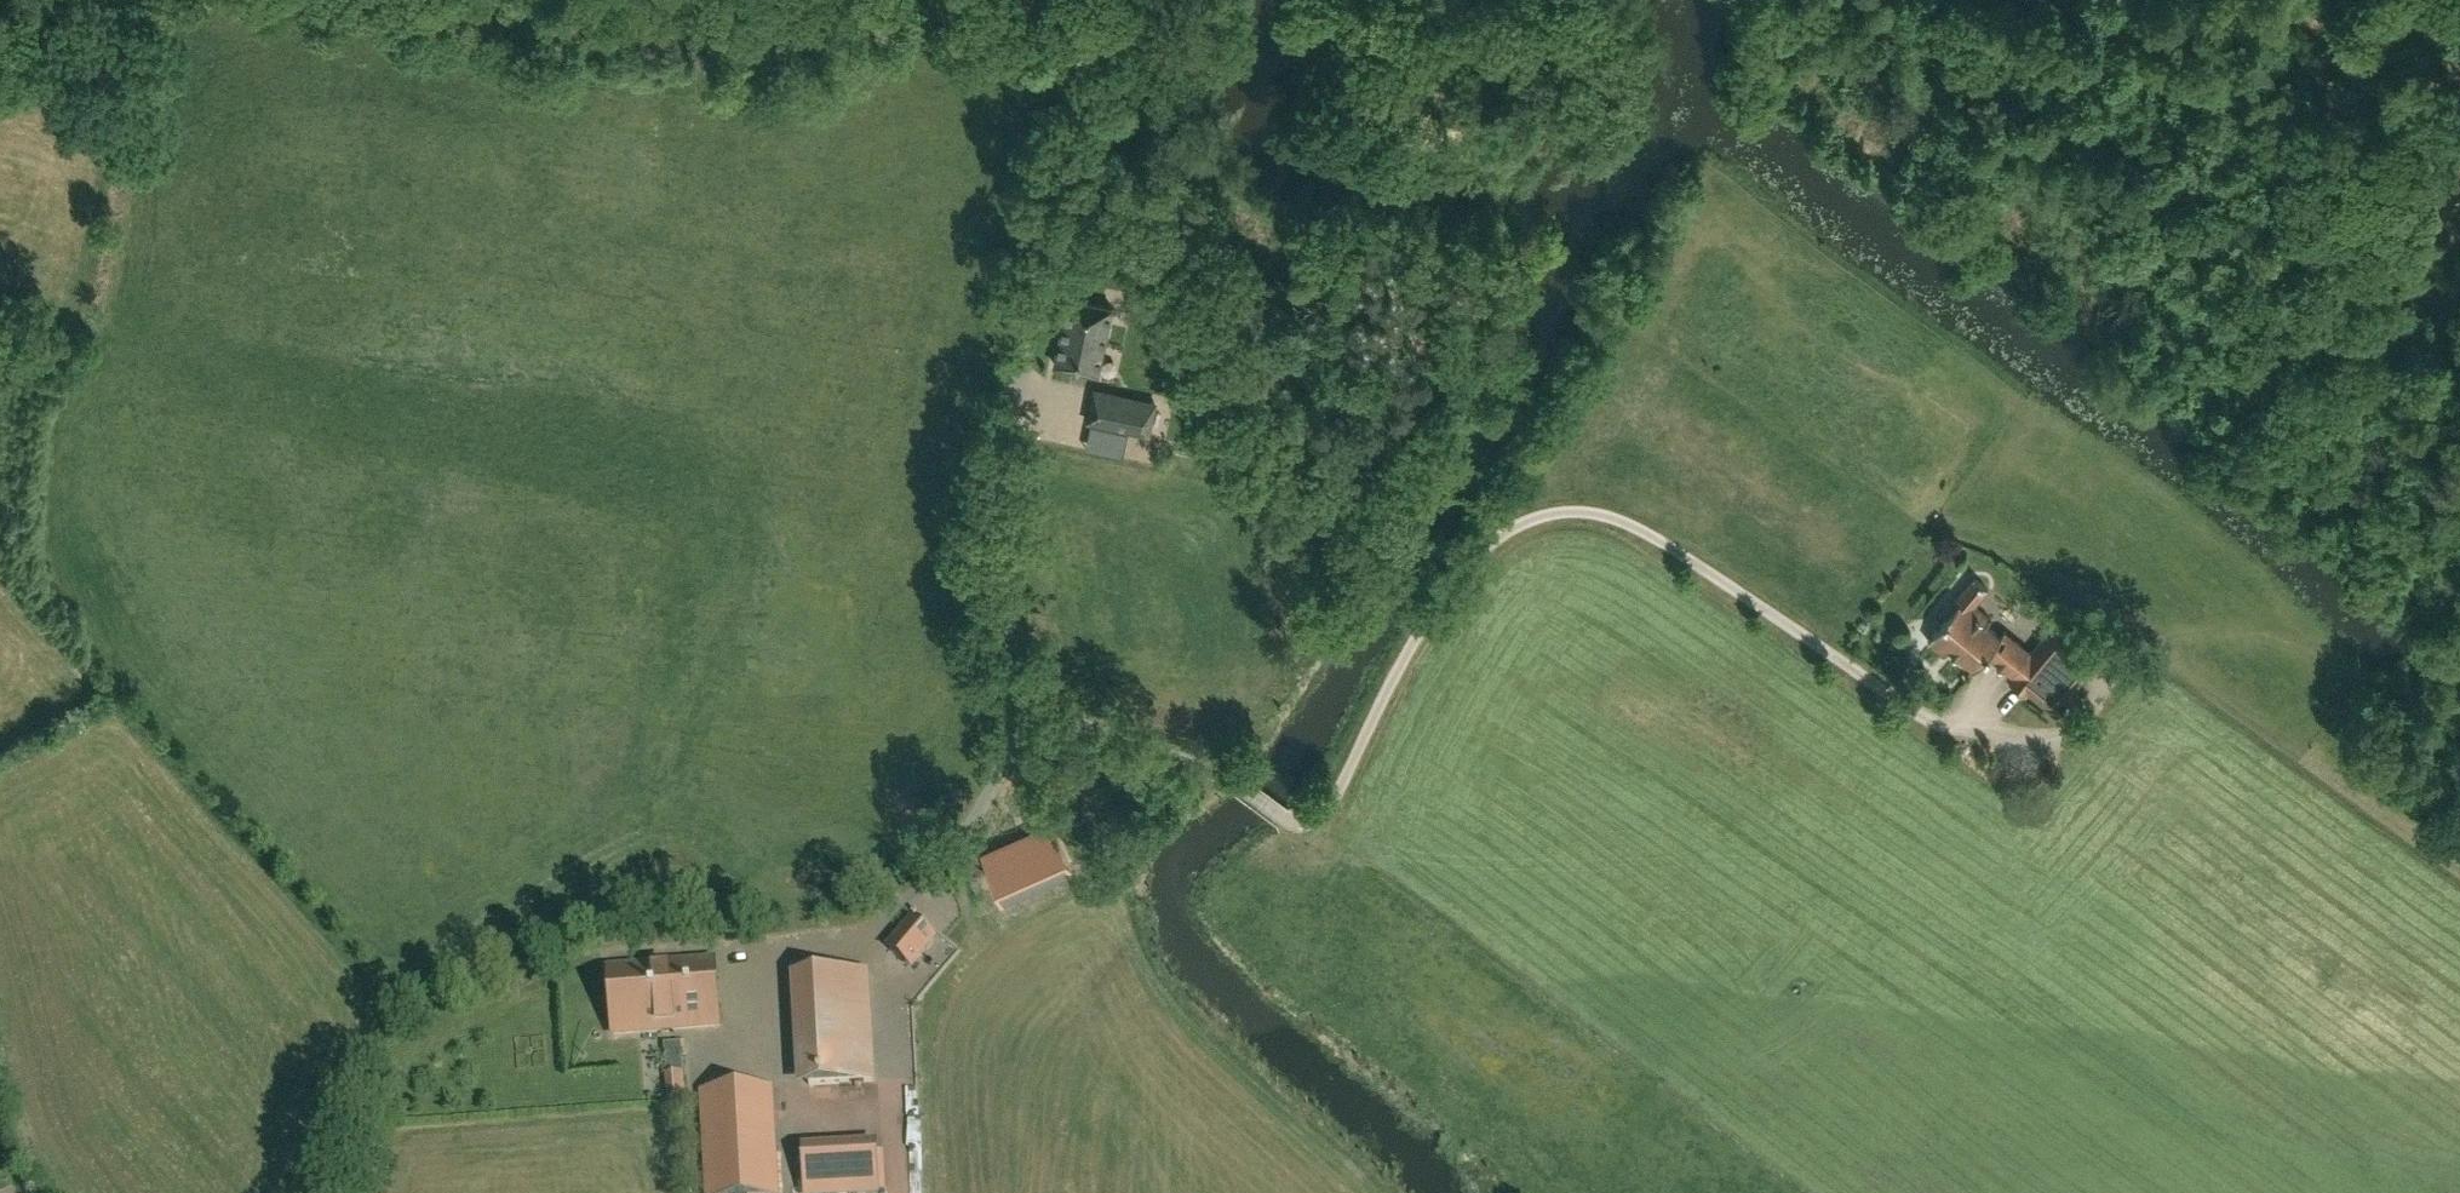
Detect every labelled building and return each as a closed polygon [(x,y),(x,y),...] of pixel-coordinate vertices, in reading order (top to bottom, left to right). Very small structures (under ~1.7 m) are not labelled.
[(1070,295),(1055,363),(1099,372),(1113,305),(1070,295)] [(1087,419),(1126,427),(1151,433),(1158,401),(1133,396),(1094,387),(1087,419)] [(1948,617),(1929,640),(1946,654),(1951,649),(1976,669),(1988,655),(2013,675),(2010,680),(2028,694),(2030,692),(2057,715),(2072,697),(2071,696),(2106,654),(2088,640),(2086,642),(2059,620),(2033,652),(2006,630),(2002,635),(1988,624),(1992,619),(1976,605),(1990,588),(1976,577),(1945,614),(1948,617)] [(891,949),(909,965),(932,939),(913,923),(891,949)] [(612,1032),(718,1022),(712,957),(606,967),(612,1032)] [(866,973),(803,976),(809,1085),(872,1082),(866,973)] [(660,1067),(677,1066),(675,1041),(658,1042),(660,1067)] [(662,1071),(663,1095),(679,1094),(678,1070),(662,1071)] [(771,1086),(702,1091),(708,1192),(777,1192),(771,1086)] [(788,1144),(790,1192),(865,1192),(881,1192),(879,1140),(788,1144)]
